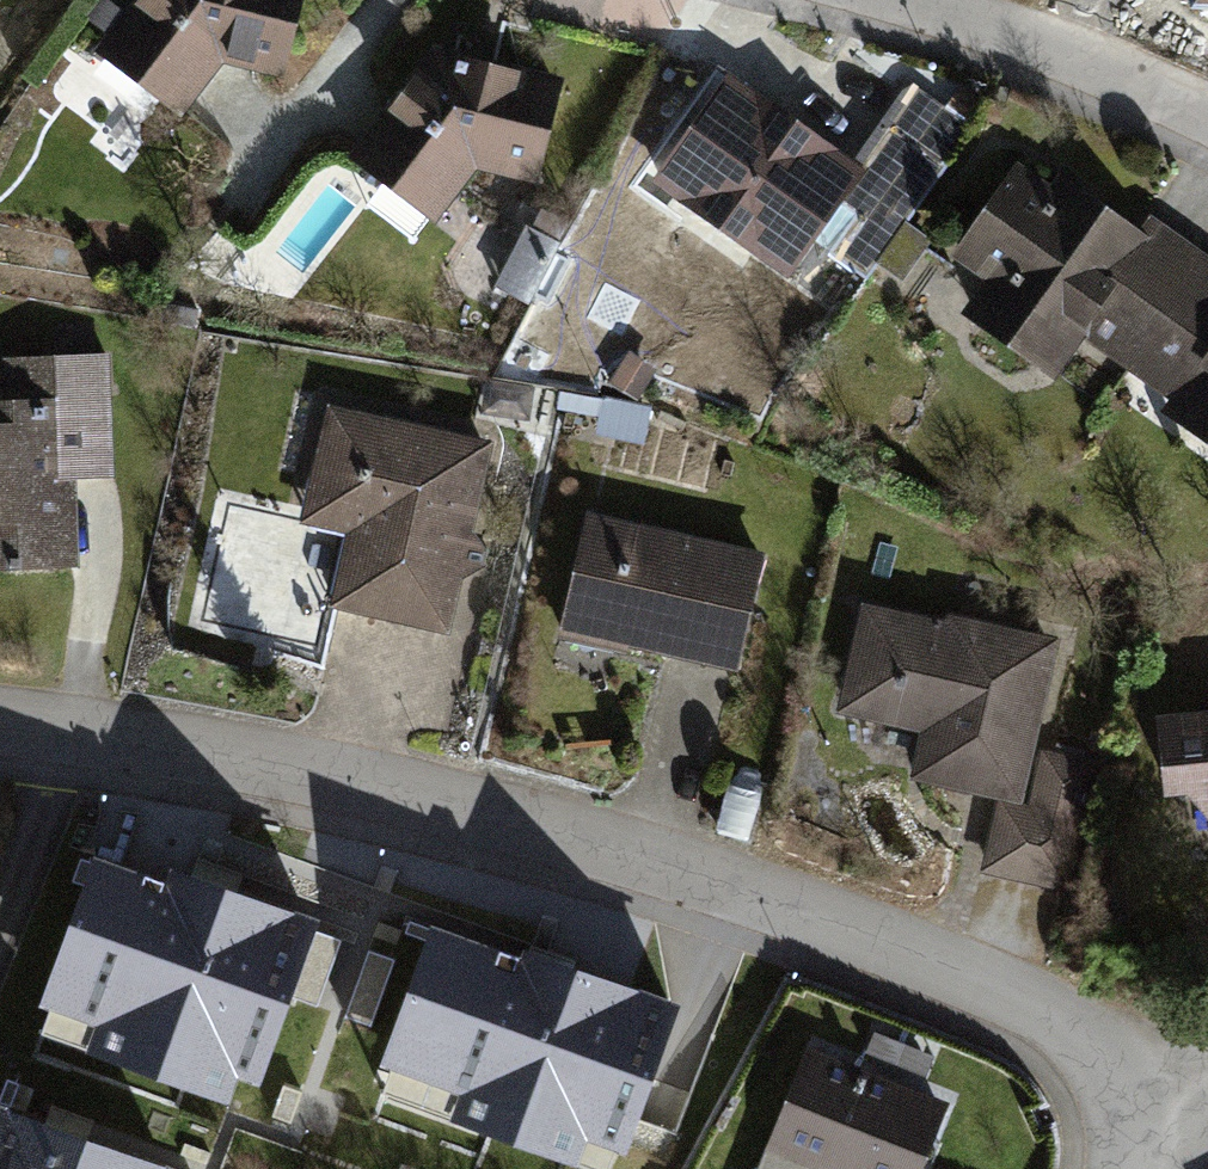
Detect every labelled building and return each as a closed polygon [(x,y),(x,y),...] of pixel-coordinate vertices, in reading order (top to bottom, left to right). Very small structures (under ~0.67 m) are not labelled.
[(91,51),(185,109),(223,65),(283,76),(300,0),(126,0),(91,51)] [(348,155),(436,221),(477,172),(533,186),(570,79),(433,47),(348,155)] [(869,168),(729,71),(655,178),(794,274),(869,168)] [(1085,317),(1131,350),(1206,245),(1150,205),(1135,226),(1061,173),(1048,191),(1014,167),(952,253),(987,279),(969,304),(1052,363),(1085,317)] [(499,292),(533,304),(557,238),(523,226),(499,292)] [(1206,245),(1131,350),(1184,387),(1171,405),(1207,432),(1207,246),(1206,245)] [(2,365),(3,407),(0,407),(0,559),(77,557),(75,477),(107,476),(104,363),(2,365)] [(487,446),(324,410),(298,522),(346,533),(329,606),(445,632),(487,446)] [(762,550),(584,512),(558,632),(737,670),(762,550)] [(948,618),(862,599),(837,712),(922,731),(911,778),(997,797),(1025,804),(1038,747),(1063,637),(949,611),(948,618)] [(1159,715),(1168,795),(1194,793),(1207,813),(1207,710),(1159,715)] [(1098,760),(1038,747),(1025,804),(997,797),(980,873),(1068,893),(1098,760)] [(167,879),(95,853),(40,1003),(96,1023),(86,1049),(229,1101),(238,1075),(262,1084),(322,919),(173,865),(167,879)] [(522,953),(434,922),(383,1061),(463,1090),(452,1118),(580,1164),(590,1137),(631,1152),(686,1002),(525,944),(522,953)] [(810,1046),(760,1168),(924,1168),(951,1103),(810,1046)] [(0,1105),(0,1168),(177,1168),(0,1105)]
